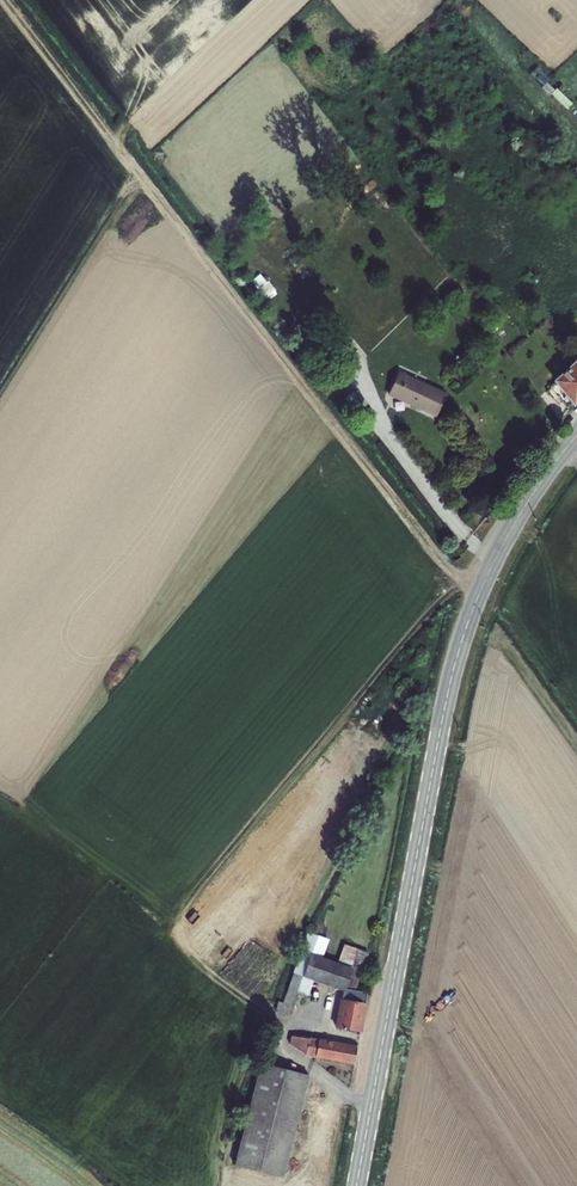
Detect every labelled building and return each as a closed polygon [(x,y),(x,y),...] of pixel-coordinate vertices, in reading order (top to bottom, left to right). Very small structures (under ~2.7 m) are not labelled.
[(555,372),(565,383),(573,394),(576,390),(576,356),(575,354),(555,372)] [(352,374),(337,368),(330,385),(345,391),(352,374)] [(443,394),(395,375),(386,396),(434,415),(443,394)] [(573,394),(565,383),(559,388),(568,399),(573,394)] [(361,389),(349,394),(356,410),(368,405),(361,389)] [(300,949),(292,967),(287,989),(297,992),(305,994),(309,977),(309,975),(300,972),(306,951),(300,949)] [(309,975),(309,977),(342,989),(348,990),(354,970),(306,951),(300,972),(309,975)] [(292,1014),(297,992),(287,989),(283,1002),(277,1001),(274,1009),(292,1014)] [(360,1033),(363,1034),(369,994),(366,994),(348,990),(342,989),(336,1028),(360,1033)] [(308,1053),(354,1065),(357,1064),(359,1051),(357,1051),(295,1036),(294,1042),(308,1053)] [(283,1177),(310,1075),(264,1062),(236,1164),(283,1177)]
